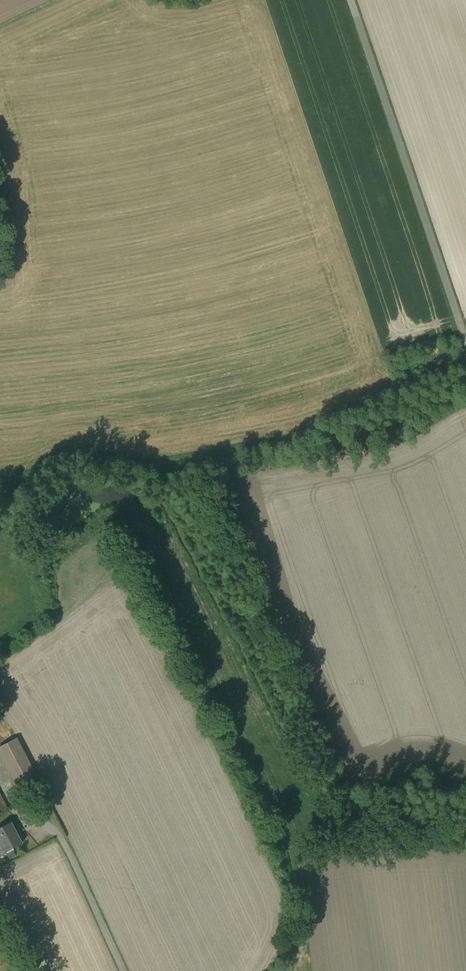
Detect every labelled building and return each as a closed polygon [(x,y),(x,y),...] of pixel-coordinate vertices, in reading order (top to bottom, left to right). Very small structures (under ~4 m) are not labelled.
[(0,747),(0,752),(19,788),(37,778),(16,739),(0,747)] [(10,823),(0,828),(0,844),(5,853),(5,852),(12,848),(12,849),(21,844),(10,823)]
